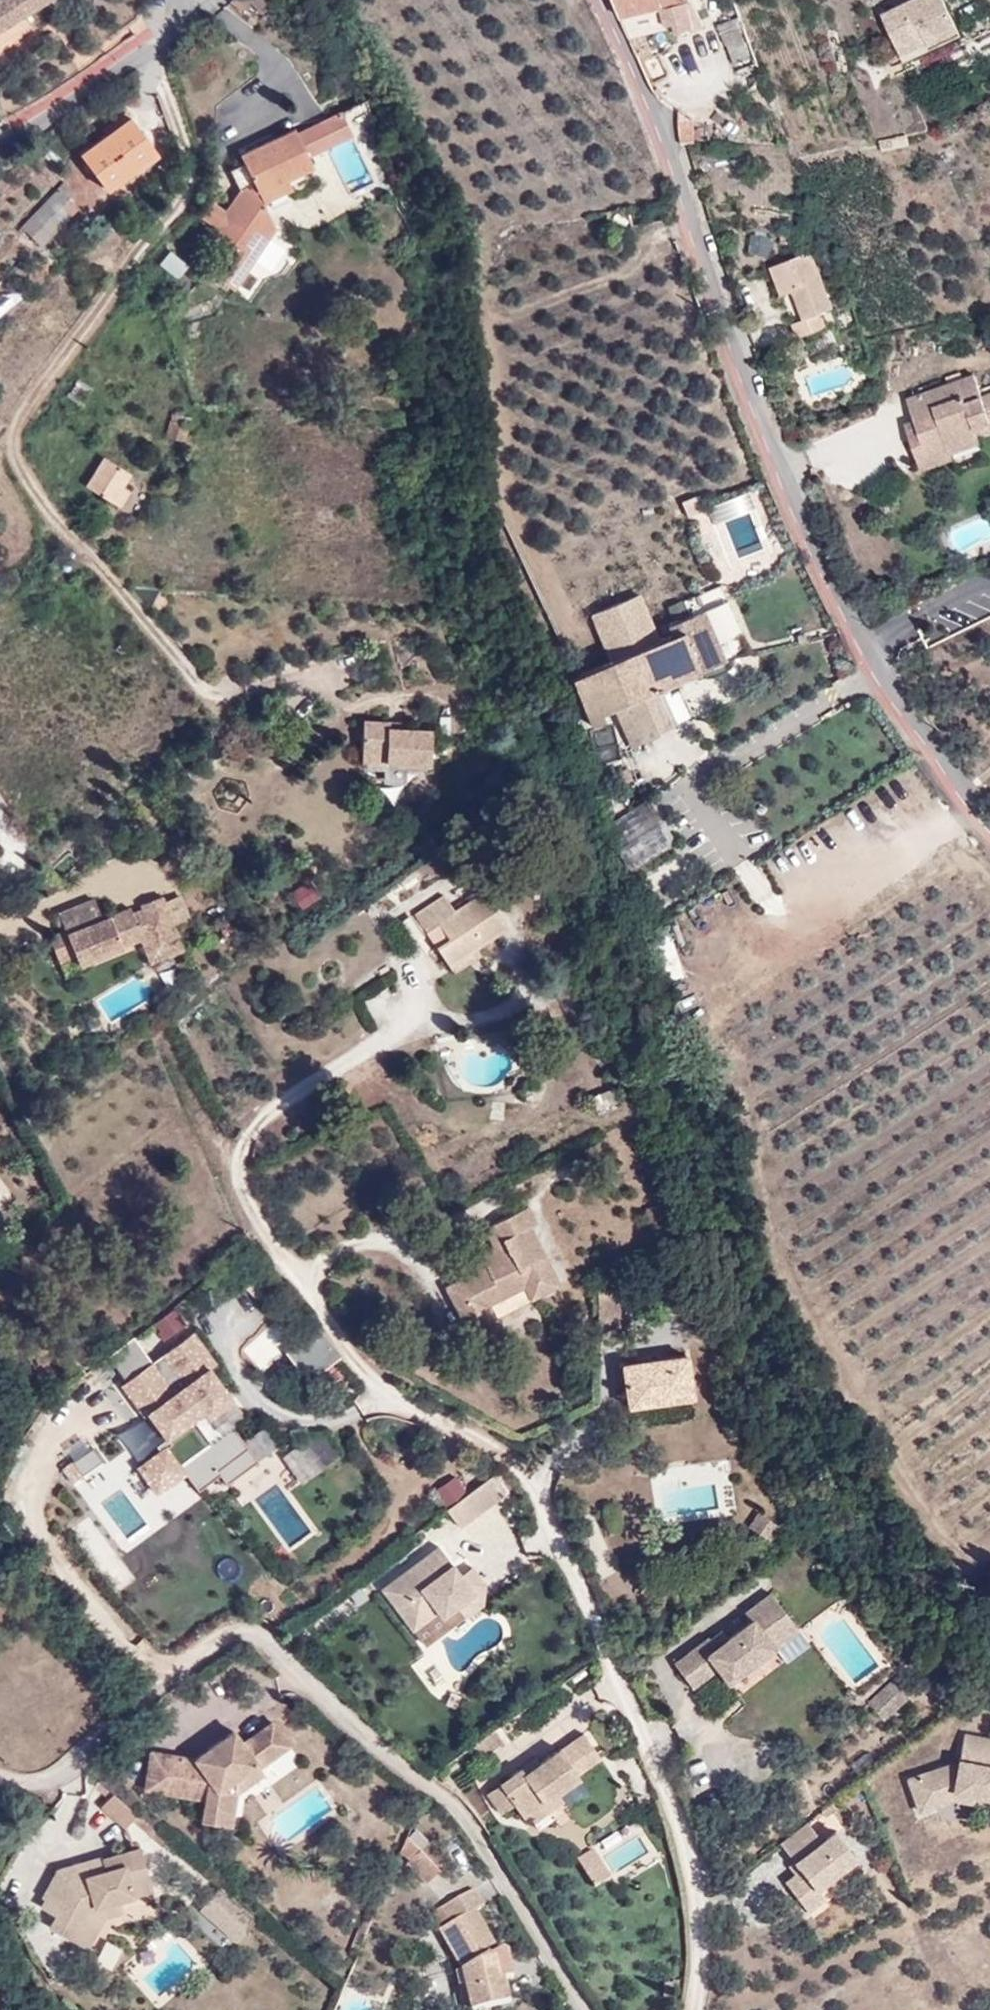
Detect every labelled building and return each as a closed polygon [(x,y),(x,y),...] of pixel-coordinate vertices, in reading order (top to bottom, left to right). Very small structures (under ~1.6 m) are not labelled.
[(46,0),(0,0),(0,31),(46,0)] [(687,4),(686,0),(614,0),(625,32),(636,29),(632,17),(660,10),(665,28),(673,25),(676,35),(695,29),(691,19),(699,17),(694,3),(687,4)] [(958,37),(941,0),(922,0),(881,22),(898,57),(926,43),(929,51),(958,37)] [(734,65),(750,58),(733,12),(717,18),(734,65)] [(247,55),(244,51),(238,51),(234,53),(233,57),(234,61),(237,64),(242,65),(247,60),(247,55)] [(307,158),(329,148),(352,137),(340,112),(338,113),(242,156),(256,184),(240,192),(233,202),(225,213),(209,199),(197,212),(214,226),(214,227),(212,229),(231,243),(211,274),(233,289),(274,228),(258,208),(288,193),(285,184),(313,170),(307,158)] [(81,153),(107,188),(157,151),(131,116),(81,153)] [(66,199),(76,191),(66,182),(21,229),(24,233),(30,228),(43,241),(75,210),(66,199)] [(811,241),(818,241),(815,232),(808,233),(811,241)] [(177,278),(188,265),(183,261),(171,251),(161,263),(177,278)] [(828,311),(833,308),(812,253),(770,268),(781,297),(791,292),(803,320),(793,325),(798,339),(833,324),(828,311)] [(841,330),(855,325),(850,311),(835,316),(841,330)] [(980,375),(912,397),(919,418),(923,431),(913,435),(922,467),(956,455),(954,450),(983,440),(981,433),(989,430),(989,396),(987,397),(980,375)] [(69,398),(81,406),(93,387),(80,380),(69,398)] [(155,399),(126,382),(91,439),(109,450),(105,457),(86,485),(112,502),(122,485),(131,472),(116,463),(120,457),(155,399)] [(186,440),(191,416),(173,412),(168,435),(186,440)] [(909,422),(913,435),(923,431),(919,418),(909,422)] [(983,440),(954,450),(956,455),(961,469),(989,460),(983,440)] [(120,506),(130,490),(122,485),(112,502),(120,506)] [(662,627),(666,639),(571,677),(590,723),(603,718),(600,712),(641,695),(656,730),(675,721),(661,687),(749,650),(721,585),(684,601),(690,615),(662,627)] [(797,635),(799,641),(807,640),(805,633),(797,635)] [(426,760),(427,728),(404,727),(385,726),(385,719),(360,718),(359,759),(379,759),(401,760),(426,760)] [(404,727),(404,719),(385,719),(385,726),(404,727)] [(615,734),(593,736),(596,763),(618,761),(615,734)] [(379,769),(401,769),(401,760),(379,759),(379,769)] [(646,800),(601,828),(628,872),(673,844),(646,800)] [(418,876),(412,868),(398,878),(398,879),(403,887),(418,876)] [(448,939),(437,946),(449,966),(476,947),(506,925),(483,892),(456,910),(446,895),(416,915),(426,932),(439,924),(448,939)] [(59,965),(75,959),(79,970),(138,947),(145,965),(183,950),(162,896),(142,904),(143,907),(131,912),(130,910),(112,917),(103,920),(95,901),(60,915),(61,918),(54,921),(59,932),(47,937),(59,965)] [(455,972),(481,953),(476,947),(449,966),(455,972)] [(537,1221),(529,1205),(483,1228),(494,1248),(481,1254),(486,1265),(446,1285),(466,1331),(496,1318),(489,1303),(500,1297),(506,1309),(559,1282),(531,1225),(537,1221)] [(621,1327),(620,1279),(598,1289),(597,1328),(621,1327)] [(176,1309),(151,1322),(163,1345),(188,1333),(176,1309)] [(192,1336),(119,1383),(162,1449),(235,1403),(192,1336)] [(693,1402),(689,1364),(625,1371),(629,1409),(693,1402)] [(230,1433),(221,1417),(179,1440),(189,1457),(230,1433)] [(241,1443),(233,1431),(180,1467),(196,1491),(219,1475),(242,1509),(293,1474),(262,1428),(241,1443)] [(163,1448),(133,1470),(154,1498),(184,1476),(163,1448)] [(60,1468),(69,1482),(99,1463),(90,1449),(60,1468)] [(463,1527),(513,1492),(498,1473),(450,1509),(463,1527)] [(431,1489),(440,1508),(467,1496),(458,1477),(431,1489)] [(158,1495),(167,1513),(198,1497),(189,1480),(158,1495)] [(768,1537),(777,1525),(756,1510),(747,1522),(768,1537)] [(472,1568),(463,1574),(441,1548),(384,1591),(414,1630),(440,1611),(445,1618),(459,1608),(467,1618),(485,1605),(487,1587),(472,1568)] [(730,1637),(727,1633),(678,1665),(697,1692),(721,1676),(728,1685),(803,1635),(776,1595),(747,1614),(753,1622),(730,1637)] [(906,1698),(891,1684),(871,1702),(885,1717),(906,1698)] [(266,1773),(262,1765),(290,1746),(273,1724),(245,1744),(237,1731),(197,1759),(154,1753),(150,1791),(211,1799),(208,1820),(235,1824),(240,1790),(266,1773)] [(503,1741),(496,1731),(490,1735),(497,1745),(503,1741)] [(919,1814),(956,1802),(973,1805),(975,1798),(989,1801),(989,1738),(965,1733),(959,1762),(907,1780),(919,1814)] [(497,1745),(490,1735),(474,1745),(481,1756),(497,1745)] [(557,1797),(578,1782),(575,1777),(599,1760),(582,1736),(559,1752),(539,1766),(524,1777),(520,1772),(500,1786),(514,1807),(523,1820),(529,1816),(557,1797)] [(539,1766),(535,1761),(520,1772),(524,1777),(539,1766)] [(110,1798),(114,1793),(102,1783),(98,1788),(110,1798)] [(514,1807),(500,1786),(487,1795),(502,1815),(514,1807)] [(169,1850),(174,1845),(114,1793),(110,1798),(102,1806),(127,1828),(134,1820),(169,1850)] [(535,1824),(562,1805),(557,1797),(529,1816),(535,1824)] [(819,1842),(809,1828),(782,1847),(800,1873),(785,1883),(808,1914),(824,1902),(817,1892),(857,1863),(834,1831),(819,1842)] [(407,1860),(419,1848),(406,1834),(398,1852),(407,1860)] [(419,1848),(436,1865),(444,1857),(427,1840),(419,1848)] [(428,1880),(439,1869),(436,1865),(419,1848),(407,1860),(428,1880)] [(98,1906),(120,1901),(153,1892),(142,1851),(106,1861),(105,1859),(85,1865),(88,1872),(78,1875),(75,1868),(61,1872),(45,1900),(48,1901),(44,1909),(58,1917),(52,1929),(87,1949),(94,1938),(84,1932),(98,1906)] [(595,1889),(611,1879),(595,1853),(578,1863),(595,1889)] [(85,1865),(75,1868),(78,1875),(88,1872),(85,1865)] [(440,1930),(462,1970),(465,1981),(473,2009),(511,2001),(505,1979),(502,1964),(510,1962),(507,1950),(503,1948),(498,1949),(476,1910),(484,1905),(474,1888),(442,1906),(451,1923),(440,1930)] [(226,1953),(253,1925),(218,1891),(191,1919),(226,1953)] [(106,1916),(123,1911),(120,1901),(98,1906),(84,1932),(94,1938),(106,1916)] [(103,1942),(93,1963),(111,1971),(121,1950),(103,1942)] [(505,1979),(514,1977),(510,1962),(502,1964),(505,1979)] [(466,2009),(473,2009),(465,1981),(459,1984),(466,2009)]
